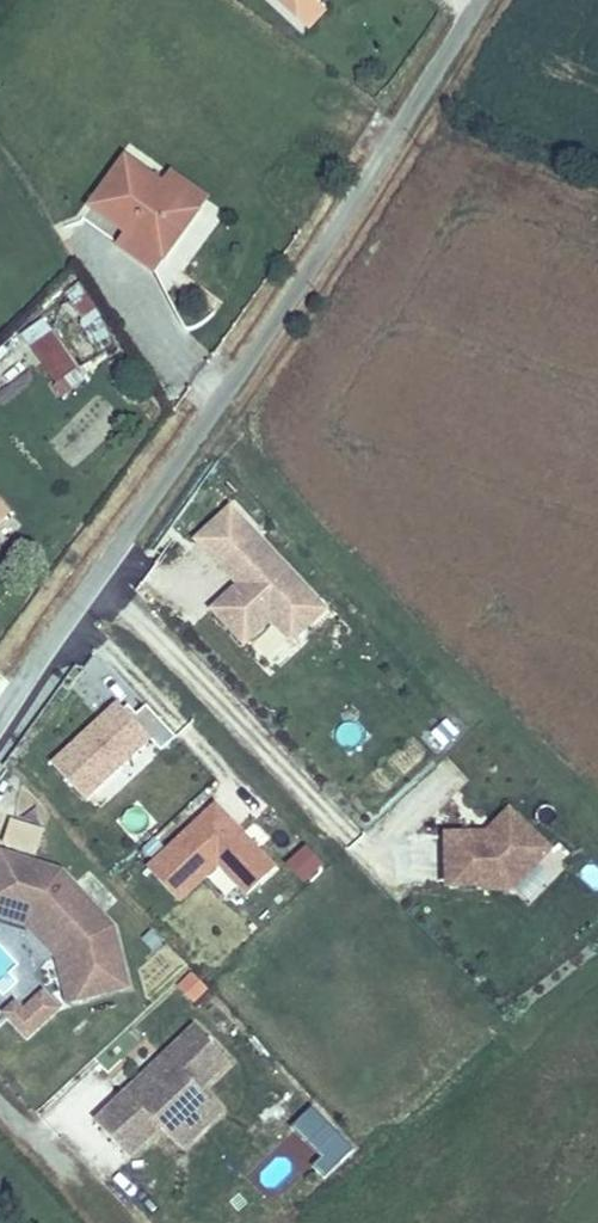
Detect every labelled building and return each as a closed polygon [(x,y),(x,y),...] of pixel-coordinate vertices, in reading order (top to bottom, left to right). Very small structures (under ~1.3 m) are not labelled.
[(310,25),(326,7),(318,0),(282,0),(310,25)] [(164,257),(199,210),(166,185),(128,157),(93,204),(131,232),(164,257)] [(208,198),(175,173),(166,185),(199,210),(208,198)] [(164,257),(131,232),(122,244),(155,269),(164,257)] [(79,280),(59,294),(74,316),(95,301),(79,280)] [(96,306),(79,315),(96,346),(113,337),(96,306)] [(60,396),(87,379),(56,329),(28,346),(60,396)] [(17,502),(0,486),(0,521),(17,502)] [(234,501),(192,543),(226,576),(267,535),(234,501)] [(289,556),(267,535),(226,576),(247,597),(289,556)] [(289,556),(247,597),(215,629),(257,671),(278,650),(313,684),(365,633),(289,556)] [(85,798),(154,738),(119,698),(50,758),(85,798)] [(426,727),(430,745),(460,739),(456,720),(426,727)] [(562,839),(520,797),(500,816),(505,822),(497,830),(491,825),(441,825),(441,887),(513,888),(562,839)] [(270,857),(286,840),(248,802),(231,819),(214,801),(134,880),(180,925),(258,846),(270,857)] [(307,880),(326,859),(306,841),(287,861),(307,880)] [(66,953),(80,1000),(128,986),(110,926),(57,874),(0,859),(0,911),(30,919),(66,953)] [(541,865),(520,884),(529,894),(550,875),(541,865)] [(0,911),(0,921),(25,928),(58,959),(71,1003),(80,1000),(66,953),(30,919),(0,911)] [(192,968),(177,983),(194,1002),(210,987),(192,968)] [(44,982),(6,1016),(27,1039),(65,1004),(44,982)] [(176,1058),(139,1096),(134,1090),(103,1122),(138,1155),(167,1125),(176,1133),(215,1094),(205,1084),(233,1055),(198,1022),(170,1051),(176,1058)] [(228,1106),(215,1094),(176,1133),(189,1146),(228,1106)] [(330,1172),(356,1145),(312,1103),(286,1130),(330,1172)]
